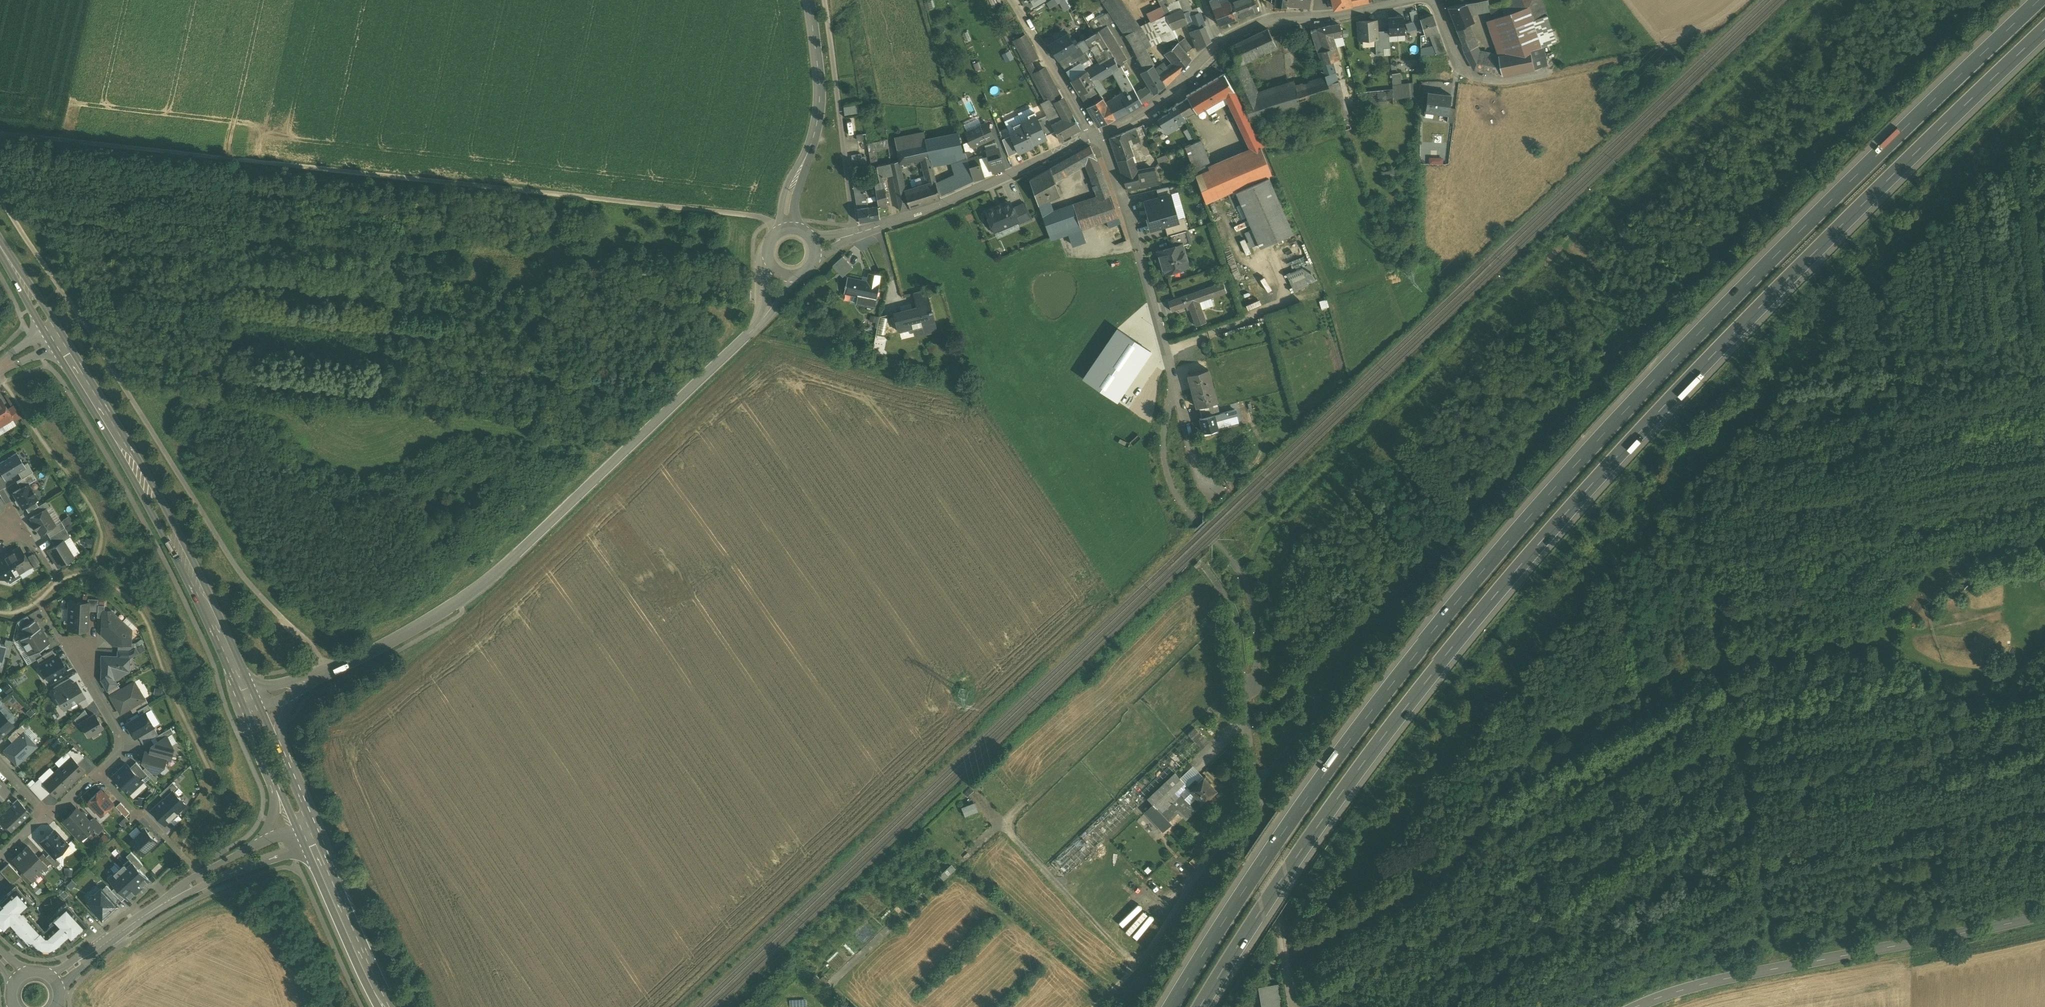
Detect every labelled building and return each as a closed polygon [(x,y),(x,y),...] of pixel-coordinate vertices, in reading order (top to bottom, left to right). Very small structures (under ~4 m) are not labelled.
[(1069,8),(1065,0),(1046,0),(1045,1),(1048,8),(1059,3),(1063,11),(1069,8)] [(1122,0),(1103,0),(1101,1),(1119,27),(1125,35),(1133,30),(1134,30),(1140,27),(1122,0)] [(1165,5),(1171,14),(1182,9),(1178,0),(1177,0),(1168,3),(1165,5)] [(1191,10),(1188,0),(1178,0),(1182,9),(1187,23),(1190,31),(1204,26),(1199,12),(1197,13),(1195,8),(1191,10)] [(1229,1),(1235,18),(1258,10),(1254,0),(1233,0),(1229,1)] [(1334,8),(1334,9),(1335,9),(1351,5),(1350,0),(1332,0),(1334,8)] [(1482,1),(1484,10),(1491,10),(1490,5),(1489,0),(1486,0),(1483,1),(1482,1)] [(1502,1),(1507,14),(1529,6),(1543,46),(1557,42),(1542,0),(1504,0),(1502,1)] [(1221,5),(1212,8),(1219,25),(1235,18),(1229,1),(1221,5)] [(1482,1),(1477,2),(1466,4),(1468,10),(1475,11),(1484,10),(1482,1)] [(1502,1),(1490,5),(1491,10),(1494,18),(1507,14),(1502,1)] [(1468,10),(1466,4),(1447,7),(1457,29),(1468,24),(1473,22),(1468,10)] [(1165,5),(1161,7),(1165,15),(1171,14),(1165,5)] [(1489,57),(1488,57),(1487,55),(1487,53),(1479,53),(1478,52),(1476,47),(1477,46),(1468,24),(1457,29),(1465,50),(1465,51),(1466,51),(1474,68),(1475,69),(1481,71),(1502,75),(1503,75),(1547,66),(1543,46),(1529,6),(1507,14),(1494,18),(1507,53),(1489,57)] [(1182,9),(1171,14),(1165,15),(1172,29),(1187,23),(1182,9)] [(1416,10),(1411,12),(1414,21),(1419,20),(1416,10)] [(1140,27),(1134,30),(1144,49),(1165,38),(1163,34),(1172,29),(1165,15),(1140,27)] [(1433,15),(1420,19),(1425,35),(1429,34),(1438,31),(1439,31),(1433,15)] [(1403,16),(1388,17),(1389,34),(1405,33),(1403,16)] [(1376,20),(1358,21),(1360,40),(1377,39),(1377,31),(1376,20)] [(1414,21),(1405,24),(1411,39),(1417,37),(1424,35),(1419,20),(1414,21)] [(1329,25),(1311,31),(1320,59),(1332,61),(1337,59),(1339,57),(1332,36),(1342,34),(1339,24),(1329,25)] [(1106,26),(1098,31),(1102,38),(1107,47),(1112,55),(1115,60),(1117,64),(1125,59),(1106,26)] [(1204,26),(1190,31),(1197,50),(1210,41),(1204,26)] [(1167,41),(1176,36),(1172,29),(1163,34),(1165,38),(1167,41)] [(1268,29),(1230,47),(1238,62),(1238,63),(1240,62),(1276,45),(1268,29)] [(1144,49),(1134,30),(1133,30),(1125,35),(1130,43),(1133,48),(1141,65),(1144,70),(1153,66),(1144,49)] [(1388,30),(1377,31),(1378,49),(1390,48),(1388,30)] [(1102,38),(1098,31),(1077,44),(1079,47),(1079,46),(1083,52),(1090,47),(1099,62),(1102,60),(1106,66),(1115,60),(1112,55),(1107,47),(1102,38)] [(1438,31),(1429,34),(1433,47),(1434,48),(1443,45),(1438,31)] [(1067,33),(1049,44),(1058,59),(1077,48),(1067,33)] [(1061,97),(1046,69),(1038,74),(1031,61),(1038,57),(1025,34),(1013,40),(1045,101),(1040,103),(1047,115),(1055,132),(1060,140),(1080,129),(1066,102),(1064,103),(1061,97)] [(1192,48),(1185,38),(1179,42),(1187,52),(1192,48)] [(1171,48),(1166,52),(1170,58),(1170,57),(1175,64),(1181,71),(1191,60),(1178,43),(1178,42),(1171,48)] [(1433,47),(1421,49),(1421,57),(1446,52),(1443,45),(1434,48),(1433,47)] [(1077,48),(1058,59),(1062,65),(1083,52),(1079,46),(1079,47),(1077,48)] [(1083,52),(1062,65),(1071,79),(1086,70),(1099,62),(1090,47),(1083,52)] [(1332,61),(1320,59),(1321,64),(1324,74),(1326,81),(1332,96),(1340,119),(1347,117),(1341,97),(1341,96),(1337,80),(1336,76),(1334,74),(1330,64),(1332,61)] [(1099,62),(1086,70),(1093,83),(1099,80),(1110,73),(1106,66),(1102,60),(1099,62)] [(1124,92),(1113,98),(1113,99),(1122,115),(1129,111),(1141,104),(1141,103),(1134,90),(1133,89),(1121,66),(1118,67),(1117,64),(1115,60),(1106,66),(1110,73),(1112,71),(1124,92)] [(1256,98),(1240,62),(1238,63),(1238,62),(1227,67),(1243,102),(1250,122),(1332,96),(1326,81),(1297,90),(1296,87),(1286,88),(1256,98)] [(1175,64),(1168,68),(1174,77),(1181,71),(1175,64)] [(1160,68),(1157,70),(1166,85),(1174,77),(1168,68),(1166,65),(1160,68)] [(1165,86),(1153,66),(1144,70),(1141,72),(1149,85),(1154,94),(1165,86)] [(1093,83),(1086,70),(1071,79),(1080,94),(1087,90),(1094,85),(1095,85),(1093,83)] [(1224,74),(1186,96),(1187,98),(1194,108),(1197,113),(1225,96),(1234,91),(1224,74)] [(1399,74),(1391,74),(1392,89),(1393,99),(1412,98),(1411,83),(1400,84),(1399,74)] [(1106,91),(1100,81),(1095,85),(1094,85),(1098,91),(1100,94),(1106,91)] [(1094,85),(1087,90),(1091,96),(1098,91),(1094,85)] [(1149,85),(1142,89),(1137,93),(1142,103),(1154,94),(1149,85)] [(1393,99),(1392,89),(1358,91),(1359,104),(1393,102),(1393,99)] [(1087,90),(1080,94),(1083,99),(1089,96),(1091,96),(1087,90)] [(1113,98),(1106,91),(1100,94),(1103,98),(1106,102),(1113,98)] [(1253,131),(1234,91),(1225,96),(1251,151),(1212,168),(1195,175),(1206,202),(1227,193),(1233,205),(1240,202),(1260,247),(1293,232),(1268,175),(1271,173),(1261,148),(1264,146),(1257,129),(1253,131)] [(1451,95),(1427,92),(1425,111),(1448,115),(1449,108),(1451,95)] [(1093,103),(1089,96),(1083,99),(1087,106),(1093,103)] [(1093,103),(1087,106),(1099,126),(1115,118),(1106,102),(1103,98),(1093,103)] [(1113,98),(1106,102),(1115,118),(1122,115),(1113,99),(1113,98)] [(1182,101),(1176,104),(1183,115),(1188,112),(1194,108),(1187,98),(1182,101)] [(843,106),(845,115),(858,112),(857,104),(843,106)] [(1176,104),(1168,109),(1170,113),(1168,115),(1167,113),(1157,119),(1166,134),(1186,121),(1183,115),(1176,104)] [(1456,108),(1449,108),(1448,115),(1447,122),(1454,123),(1456,108)] [(1028,115),(1029,119),(1022,122),(1033,144),(1036,142),(1035,141),(1045,136),(1038,120),(1034,112),(1028,115)] [(1055,132),(1047,115),(1038,120),(1045,136),(1055,132)] [(1347,117),(1340,119),(1343,131),(1351,128),(1347,117)] [(1014,126),(1015,129),(1009,132),(1011,135),(1018,152),(1025,149),(1024,148),(1033,144),(1022,122),(1014,126)] [(987,123),(966,132),(970,141),(973,146),(994,137),(987,123)] [(1135,128),(1123,133),(1128,145),(1140,141),(1135,128)] [(1351,128),(1343,131),(1347,143),(1349,142),(1353,141),(1355,141),(1351,128)] [(924,132),(895,138),(900,161),(922,157),(929,155),(925,139),(924,132)] [(958,132),(925,139),(929,155),(930,158),(963,152),(958,132)] [(1123,133),(1109,139),(1117,162),(1130,157),(1132,156),(1128,145),(1123,133)] [(1011,135),(1002,140),(1009,156),(1018,152),(1011,135)] [(895,138),(887,139),(888,148),(891,163),(899,161),(900,161),(895,138)] [(887,139),(867,144),(869,152),(888,148),(887,139)] [(1201,139),(1185,146),(1190,160),(1206,153),(1201,139)] [(963,144),(965,152),(972,151),(973,150),(972,147),(973,146),(970,141),(963,144)] [(1099,199),(1074,207),(1081,229),(1106,221),(1118,216),(1101,170),(1090,146),(1081,151),(1086,161),(1092,173),(1090,174),(1099,199)] [(998,148),(987,151),(988,156),(991,165),(993,173),(1004,170),(998,148)] [(963,152),(930,158),(932,166),(951,162),(955,174),(936,182),(940,195),(973,180),(967,159),(965,152),(965,151),(963,152)] [(972,151),(965,152),(967,159),(973,158),(972,151)] [(1081,151),(1073,155),(1078,165),(1086,161),(1081,151)] [(1206,153),(1190,160),(1195,175),(1212,168),(1206,153)] [(858,154),(852,155),(854,172),(861,171),(859,157),(858,154)] [(929,155),(922,157),(928,184),(935,181),(932,166),(930,158),(929,155)] [(1001,156),(1004,168),(1009,167),(1006,155),(1001,156)] [(1073,155),(1051,168),(1054,178),(1078,165),(1073,155)] [(862,156),(859,157),(861,171),(868,170),(866,156),(862,156)] [(973,158),(967,159),(973,180),(984,177),(981,168),(979,159),(978,156),(973,158)] [(991,165),(988,156),(979,159),(981,168),(991,165)] [(1130,157),(1117,162),(1127,190),(1157,183),(1154,169),(1135,173),(1130,157)] [(903,182),(899,161),(891,163),(890,163),(893,174),(895,184),(900,211),(911,208),(906,191),(905,191),(903,182)] [(890,163),(877,166),(880,181),(874,183),(874,184),(875,188),(885,186),(882,176),(893,174),(890,163)] [(1418,165),(1382,172),(1382,178),(1418,171),(1418,165)] [(1051,168),(1030,180),(1038,203),(1047,200),(1060,194),(1054,178),(1051,168)] [(928,184),(913,189),(918,206),(941,198),(940,195),(936,182),(935,181),(928,184)] [(865,185),(854,186),(857,208),(868,206),(866,197),(865,185)] [(885,186),(875,188),(877,195),(878,206),(887,204),(885,186)] [(1159,197),(1170,194),(1169,187),(1157,190),(1159,197)] [(913,189),(906,191),(911,208),(918,206),(913,189)] [(1178,219),(1170,194),(1159,197),(1144,201),(1149,216),(1147,217),(1150,229),(1165,225),(1179,221),(1178,219)] [(872,196),(866,197),(868,206),(878,205),(876,196),(872,196)] [(1074,207),(1052,214),(1047,200),(1038,203),(1051,239),(1068,234),(1081,229),(1074,207)] [(1009,202),(986,212),(991,222),(989,226),(991,230),(995,231),(1017,222),(1018,222),(1012,208),(1009,202)] [(1025,203),(1012,208),(1018,222),(1017,222),(1018,225),(1032,219),(1025,203)] [(868,206),(857,208),(860,223),(880,219),(878,205),(868,206)] [(1118,216),(1106,221),(1109,227),(1121,223),(1118,216)] [(1165,225),(1168,235),(1188,230),(1185,217),(1178,219),(1179,221),(1165,225)] [(1081,229),(1068,234),(1073,247),(1086,242),(1081,229)] [(1188,230),(1168,235),(1171,247),(1182,244),(1182,245),(1192,242),(1188,230)] [(1171,247),(1158,251),(1160,259),(1158,261),(1159,264),(1162,265),(1164,273),(1188,266),(1182,245),(1182,244),(1171,247)] [(853,267),(843,256),(833,266),(843,277),(853,267)] [(1310,264),(1302,268),(1305,275),(1311,272),(1313,271),(1310,264)] [(1298,269),(1286,274),(1293,290),(1307,285),(1303,276),(1305,275),(1302,268),(1299,269),(1298,269)] [(1308,283),(1315,280),(1311,272),(1305,275),(1308,283)] [(868,281),(848,277),(846,285),(845,287),(845,292),(858,295),(876,299),(879,284),(878,284),(880,275),(869,273),(868,281)] [(1223,282),(1180,296),(1184,306),(1188,305),(1196,325),(1206,322),(1199,301),(1226,292),(1223,282)] [(927,290),(914,293),(916,305),(930,302),(927,290)] [(876,299),(858,295),(856,304),(874,308),(876,299)] [(1180,296),(1168,300),(1171,311),(1184,306),(1180,296)] [(930,302),(916,305),(917,307),(894,313),(899,331),(922,325),(924,334),(937,331),(930,302)] [(1118,330),(1084,380),(1116,401),(1150,352),(1118,330)] [(1208,369),(1188,374),(1197,407),(1199,407),(1217,402),(1208,369)] [(0,399),(0,422),(1,424),(11,418),(12,418),(7,409),(0,399)] [(1217,402),(1199,407),(1202,418),(1214,415),(1220,414),(1217,402)] [(20,417),(13,405),(7,409),(12,418),(11,418),(13,421),(20,417)] [(1220,414),(1214,415),(1216,422),(1229,418),(1227,412),(1220,414)] [(1202,418),(1199,419),(1203,432),(1217,428),(1216,422),(1214,415),(1202,418)] [(0,463),(0,472),(5,479),(17,472),(25,467),(24,465),(17,453),(0,463)] [(21,478),(32,472),(33,472),(27,463),(24,465),(25,467),(17,472),(21,478)] [(21,478),(16,481),(20,488),(28,484),(36,479),(32,472),(21,478)] [(28,484),(20,488),(13,493),(22,508),(35,501),(37,499),(28,484)] [(35,501),(25,507),(28,512),(38,506),(35,501)] [(45,509),(49,506),(46,501),(31,511),(35,515),(45,509)] [(55,525),(45,509),(35,515),(30,518),(33,523),(32,524),(36,530),(37,529),(40,534),(55,525)] [(73,522),(69,517),(61,522),(64,527),(73,522)] [(49,537),(64,527),(61,522),(46,531),(49,537)] [(64,527),(49,537),(55,546),(63,541),(70,536),(64,527)] [(63,541),(73,557),(80,553),(70,536),(63,541)] [(73,557),(63,541),(55,546),(48,550),(58,566),(73,557)] [(31,566),(19,547),(7,555),(19,573),(31,566)] [(33,554),(28,557),(35,569),(40,566),(33,554)] [(7,555),(0,559),(0,577),(9,579),(11,582),(20,576),(19,573),(7,555)] [(99,599),(88,599),(88,603),(88,611),(98,611),(98,605),(99,599)] [(88,603),(76,602),(74,601),(71,601),(68,604),(68,607),(69,608),(68,630),(87,631),(88,611),(88,603)] [(122,622),(111,612),(104,612),(104,618),(103,634),(107,638),(122,622)] [(27,616),(17,622),(21,628),(22,628),(22,627),(31,622),(27,616)] [(31,622),(22,627),(22,628),(26,635),(39,628),(34,620),(31,622)] [(122,622),(107,638),(113,644),(118,644),(130,645),(130,643),(131,630),(122,622)] [(26,635),(20,639),(29,655),(38,650),(49,644),(39,627),(39,628),(26,635)] [(5,644),(2,655),(9,657),(12,641),(5,640),(5,644)] [(130,651),(118,650),(118,657),(130,658),(138,653),(135,648),(130,651)] [(38,650),(29,655),(27,656),(31,662),(36,659),(41,656),(38,650)] [(41,656),(36,659),(40,665),(55,656),(52,650),(41,656)] [(55,656),(40,665),(41,667),(40,671),(43,676),(47,677),(50,682),(67,672),(60,661),(58,662),(55,656)] [(118,657),(102,656),(101,680),(104,685),(114,679),(129,671),(130,658),(118,657)] [(68,678),(53,687),(56,693),(71,683),(68,678)] [(104,685),(108,691),(118,685),(114,679),(104,685)] [(78,689),(74,682),(71,683),(56,693),(54,694),(57,697),(55,698),(60,706),(61,705),(64,709),(70,705),(76,702),(84,697),(79,689),(78,689)] [(111,696),(110,697),(115,704),(116,704),(121,713),(130,708),(145,700),(134,682),(121,690),(111,696)] [(118,685),(108,691),(111,696),(121,690),(118,685)] [(145,700),(130,708),(133,713),(149,704),(146,699),(145,700)] [(0,709),(0,737),(15,723),(1,708),(0,709)] [(85,710),(74,720),(77,724),(80,722),(89,717),(85,710)] [(145,713),(127,724),(132,731),(133,730),(134,733),(133,733),(132,737),(136,737),(138,736),(154,727),(145,713)] [(89,717),(80,722),(88,736),(102,728),(94,714),(89,717)] [(21,725),(8,737),(12,742),(23,732),(25,730),(21,725)] [(154,727),(138,736),(143,744),(155,737),(159,735),(154,727)] [(1208,742),(1194,727),(1188,734),(1200,747),(1201,748),(1208,742)] [(159,735),(155,737),(158,742),(167,737),(174,733),(171,728),(159,735)] [(12,742),(3,751),(16,765),(36,746),(23,732),(12,742)] [(1188,734),(1051,863),(1064,876),(1200,747),(1188,734)] [(158,742),(152,746),(150,753),(167,758),(171,759),(174,749),(167,737),(158,742)] [(73,747),(66,753),(71,758),(77,763),(83,757),(73,747)] [(150,753),(145,752),(143,761),(148,766),(155,774),(165,765),(167,758),(150,753)] [(71,758),(57,771),(69,784),(83,771),(77,763),(71,758)] [(144,770),(136,762),(130,768),(142,781),(148,775),(144,770)] [(127,764),(114,777),(118,781),(118,784),(121,787),(123,787),(128,791),(133,787),(137,785),(142,781),(130,768),(127,764)] [(148,766),(144,770),(148,775),(156,783),(160,779),(155,774),(148,766)] [(1192,770),(1182,780),(1188,786),(1194,780),(1197,783),(1203,777),(1204,777),(1206,776),(1202,772),(1192,770)] [(69,784),(57,771),(43,784),(55,797),(69,784)] [(1175,772),(1148,797),(1153,803),(1172,785),(1179,777),(1175,772)] [(1182,780),(1180,777),(1179,777),(1172,785),(1180,794),(1181,793),(1187,787),(1187,786),(1188,786),(1182,780)] [(1197,783),(1190,789),(1197,796),(1203,803),(1216,790),(1204,777),(1203,777),(1197,783)] [(1188,786),(1187,786),(1187,787),(1190,789),(1197,783),(1194,780),(1188,786)] [(0,781),(0,799),(9,791),(0,781)] [(173,783),(160,794),(164,800),(173,791),(177,788),(173,783)] [(1153,803),(1152,803),(1154,805),(1160,812),(1176,797),(1180,794),(1172,785),(1153,803)] [(1187,787),(1181,793),(1190,803),(1197,796),(1190,789),(1187,787)] [(101,790),(87,802),(101,816),(114,804),(101,790)] [(153,810),(166,824),(186,805),(173,791),(164,800),(153,810)] [(1190,803),(1181,793),(1180,794),(1176,797),(1185,807),(1190,803)] [(1197,796),(1190,803),(1185,807),(1179,810),(1186,818),(1203,803),(1197,796)] [(1176,797),(1160,812),(1168,820),(1178,810),(1179,810),(1185,807),(1176,797)] [(4,826),(6,825),(10,830),(28,814),(23,809),(25,807),(17,799),(13,803),(0,815),(0,822),(4,826)] [(0,807),(0,815),(13,803),(9,799),(0,807)] [(963,815),(976,810),(973,801),(960,806),(963,815)] [(130,813),(120,803),(116,807),(126,817),(130,813)] [(1160,812),(1154,805),(1146,812),(1163,830),(1171,823),(1160,812)] [(89,823),(76,809),(63,821),(79,839),(92,827),(93,827),(89,823)] [(102,828),(93,819),(89,823),(93,827),(92,827),(97,832),(102,828)] [(146,829),(131,843),(142,855),(157,841),(146,829)] [(67,844),(54,830),(40,842),(50,852),(54,857),(54,856),(67,844)] [(38,857),(27,846),(20,853),(39,873),(46,866),(38,857)] [(54,857),(50,852),(46,856),(51,862),(55,867),(60,863),(54,856),(54,857)] [(133,862),(139,869),(144,865),(131,852),(127,856),(133,862)] [(39,873),(20,853),(13,859),(24,871),(32,880),(39,873)] [(46,856),(43,853),(38,857),(46,866),(51,862),(46,856)] [(139,869),(133,862),(127,867),(125,864),(120,869),(138,889),(142,885),(148,879),(139,869)] [(950,863),(937,874),(941,879),(954,868),(950,863)] [(8,864),(0,871),(12,884),(20,876),(19,875),(8,864)] [(1083,890),(1088,893),(1099,871),(1094,868),(1083,890)] [(138,889),(120,869),(115,873),(110,878),(117,886),(127,896),(128,898),(134,892),(135,892),(138,889)] [(32,880),(24,871),(19,875),(20,876),(28,884),(32,880)] [(115,902),(119,898),(112,891),(107,885),(103,889),(115,902)] [(6,895),(8,896),(2,902),(1,900),(0,901),(0,925),(5,930),(10,926),(12,928),(8,932),(15,940),(18,938),(24,945),(29,941),(32,944),(33,946),(35,948),(38,949),(41,950),(44,946),(48,950),(50,950),(53,949),(55,948),(58,945),(57,945),(61,942),(59,939),(63,936),(69,942),(89,924),(83,918),(81,919),(65,902),(56,911),(58,914),(48,922),(50,924),(43,931),(41,929),(42,928),(28,913),(25,916),(21,912),(29,905),(31,903),(29,901),(23,894),(16,886),(6,895)] [(117,886),(112,891),(119,898),(122,901),(127,896),(117,886)] [(102,888),(88,901),(103,918),(117,905),(115,902),(103,889),(102,888)] [(32,899),(25,892),(23,894),(29,901),(32,899)] [(1122,939),(1139,947),(1150,922),(1133,914),(1122,939)] [(1263,987),(1264,993),(1261,993),(1263,1006),(1282,1006),(1278,984),(1263,987)]
